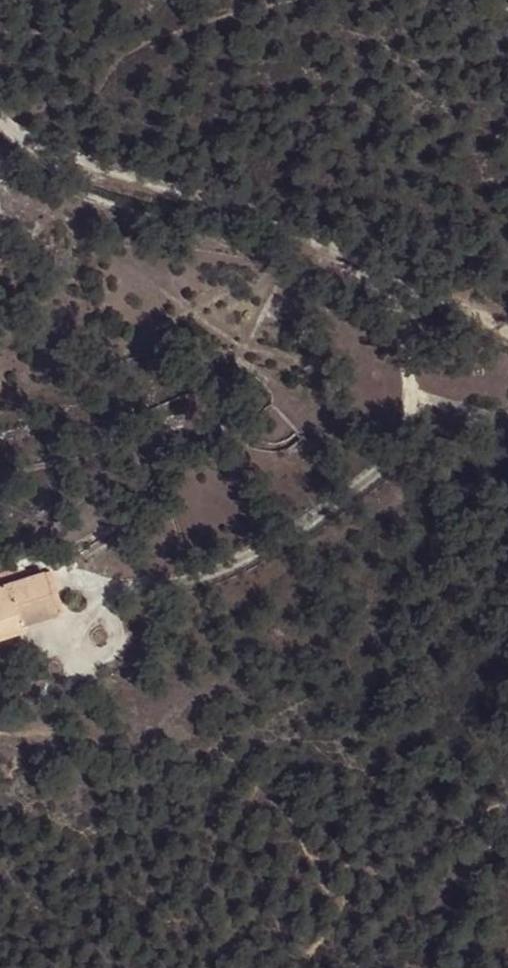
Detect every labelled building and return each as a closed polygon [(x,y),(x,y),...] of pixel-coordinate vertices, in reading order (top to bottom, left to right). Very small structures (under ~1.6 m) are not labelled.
[(20,626),(19,621),(55,609),(43,573),(0,587),(0,632),(20,626)] [(56,615),(55,609),(19,621),(20,626),(56,615)] [(22,633),(20,626),(0,632),(0,640),(22,633)]
